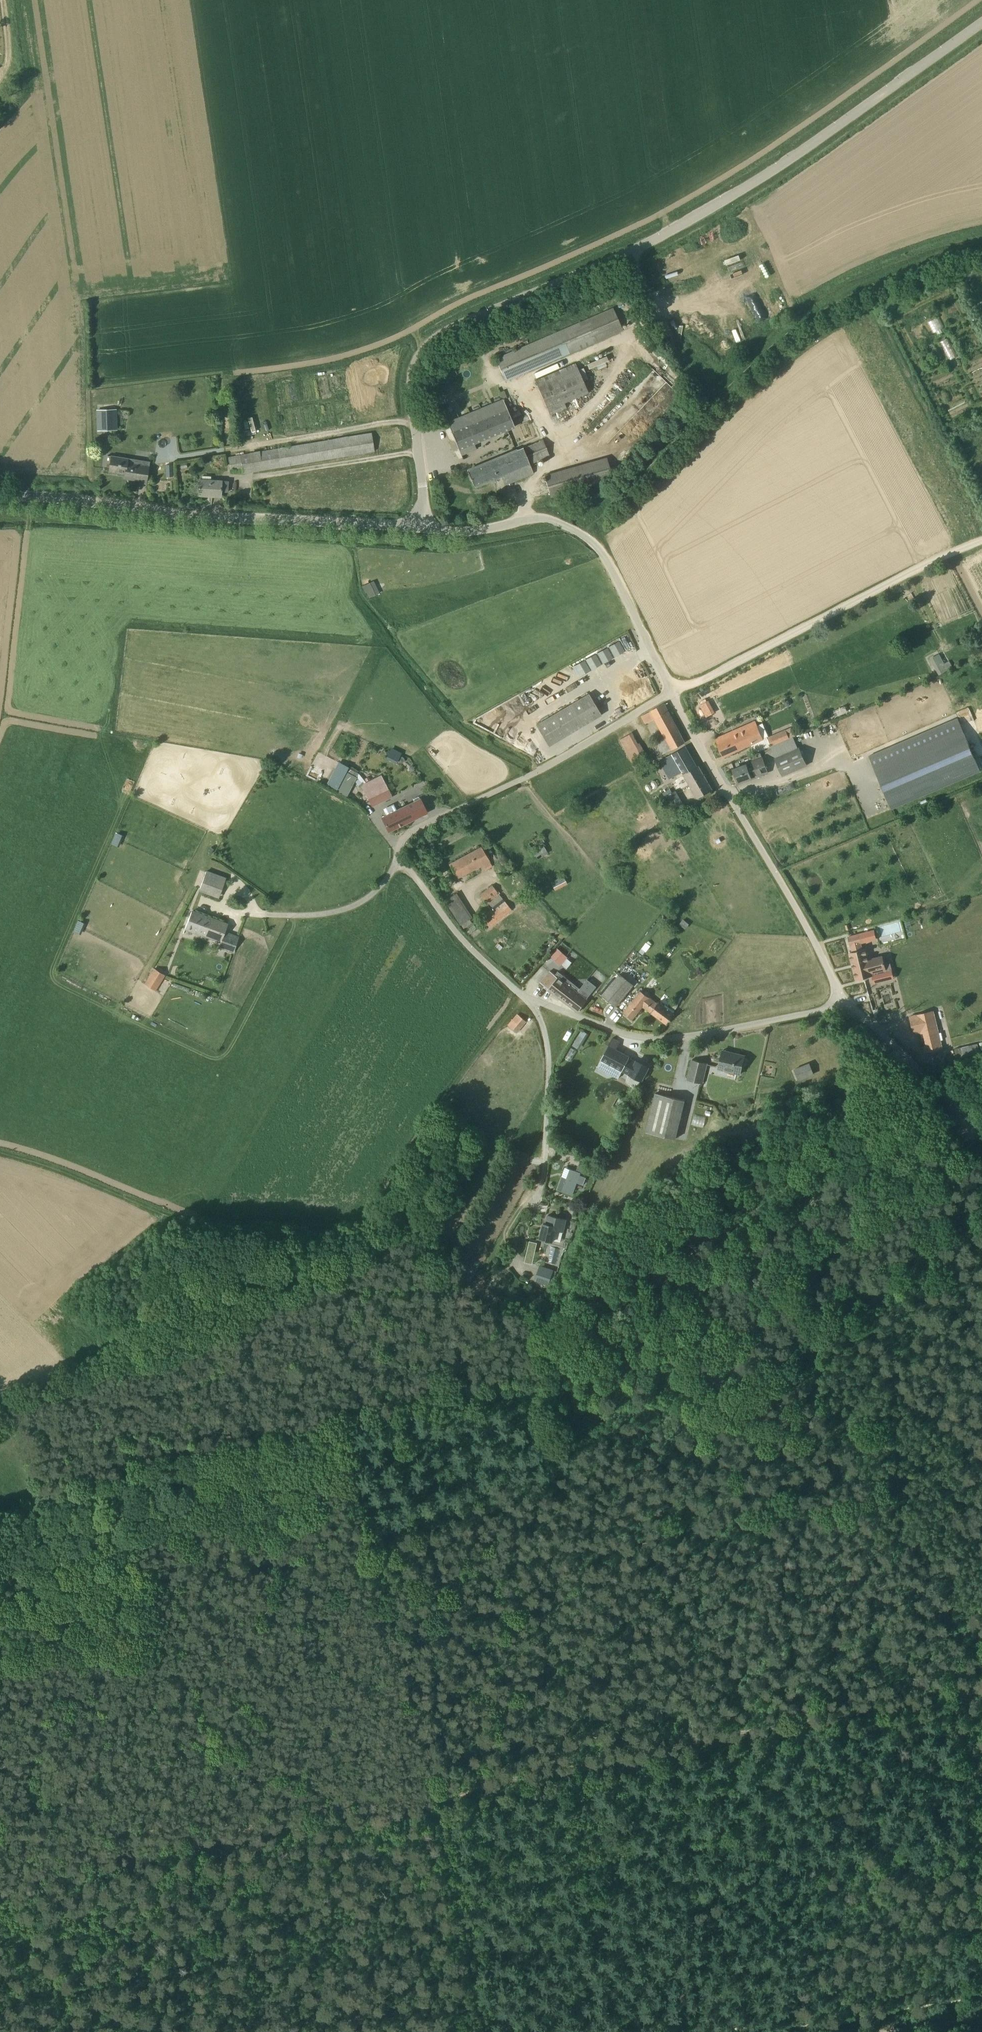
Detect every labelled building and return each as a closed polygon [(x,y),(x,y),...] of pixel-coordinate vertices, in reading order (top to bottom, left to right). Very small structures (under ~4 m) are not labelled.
[(506,380),(592,343),(623,330),(614,308),(583,321),(496,358),(506,380)] [(939,316),(929,319),(933,331),(943,328),(939,316)] [(942,340),(950,359),(958,356),(949,337),(942,340)] [(566,408),(564,403),(588,392),(575,363),(535,380),(551,415),(566,408)] [(333,376),(333,387),(345,386),(344,376),(333,376)] [(509,429),(515,426),(504,399),(447,422),(448,423),(452,432),(459,450),(460,449),(474,443),(509,429)] [(98,431),(100,431),(118,430),(117,410),(97,411),(98,431)] [(238,411),(239,432),(246,432),(246,411),(238,411)] [(372,433),(228,457),(230,469),(242,467),(243,473),(375,451),(372,433)] [(530,464),(550,456),(543,439),(540,440),(517,450),(469,470),(468,471),(474,487),(484,483),(484,484),(502,477),(519,470),(522,478),(534,473),(530,464)] [(109,472),(125,474),(125,478),(146,482),(149,466),(134,464),(135,460),(112,456),(109,472)] [(551,497),(613,479),(607,458),(545,475),(551,497)] [(229,481),(200,480),(199,495),(221,496),(221,491),(228,492),(229,481)] [(367,597),(379,593),(374,580),(362,584),(367,597)] [(943,651),(933,657),(942,673),(952,667),(943,651)] [(578,675),(595,664),(588,653),(571,664),(578,675)] [(589,694),(536,725),(549,746),(601,715),(589,694)] [(646,724),(656,718),(664,734),(661,736),(662,737),(651,743),(658,757),(672,749),(685,743),(664,703),(651,710),(652,711),(642,716),(646,724)] [(706,710),(703,704),(696,707),(700,713),(706,710)] [(835,709),(837,715),(847,710),(844,705),(835,709)] [(892,810),(981,771),(957,717),(869,756),(892,810)] [(757,726),(757,725),(718,742),(724,756),(751,744),(752,746),(763,741),(762,738),(768,735),(763,723),(757,726)] [(791,728),(769,738),(772,745),(794,735),(791,728)] [(632,732),(620,739),(635,763),(647,756),(643,750),(642,750),(632,732)] [(385,756),(396,760),(400,751),(389,746),(385,756)] [(698,798),(713,790),(699,766),(697,767),(685,747),(660,762),(670,779),(683,772),(698,798)] [(799,749),(777,759),(783,774),(806,765),(799,749)] [(760,758),(758,753),(751,755),(753,761),(760,758)] [(762,758),(746,764),(734,769),(739,783),(751,778),(767,773),(762,758)] [(329,784),(337,789),(348,768),(340,763),(329,784)] [(392,796),(382,776),(362,786),(372,806),(392,796)] [(673,806),(681,800),(674,789),(665,795),(673,806)] [(407,806),(413,819),(427,812),(421,799),(407,806)] [(413,819),(407,806),(382,818),(389,831),(413,819)] [(533,850),(545,842),(540,835),(529,843),(533,850)] [(450,865),(457,878),(490,861),(482,847),(450,865)] [(222,890),(226,877),(207,870),(202,882),(199,891),(219,898),(222,890)] [(555,890),(567,883),(563,876),(551,883),(555,890)] [(488,904),(500,895),(492,885),(481,894),(488,904)] [(459,892),(447,897),(458,924),(470,919),(459,892)] [(505,901),(482,918),(488,927),(511,909),(505,901)] [(228,925),(192,911),(186,927),(221,940),(219,947),(226,949),(233,952),(235,945),(238,937),(225,932),(228,925)] [(77,921),(73,931),(78,933),(82,923),(77,921)] [(851,945),(861,943),(859,934),(848,937),(851,945)] [(886,969),(883,959),(883,957),(868,960),(865,949),(850,953),(856,979),(872,975),(871,972),(886,969)] [(568,957),(562,952),(556,959),(562,964),(568,957)] [(155,991),(165,975),(155,969),(145,984),(155,991)] [(561,974),(558,978),(549,972),(541,982),(579,1012),(587,1000),(567,985),(571,981),(561,974)] [(616,1006),(634,984),(620,973),(602,995),(616,1006)] [(643,1006),(667,1024),(675,1014),(659,1002),(658,1003),(641,991),(624,1012),(632,1019),(643,1006)] [(916,1016),(910,1017),(913,1034),(919,1032),(920,1034),(923,1033),(926,1046),(923,1046),(925,1053),(942,1049),(933,1010),(916,1014),(916,1016)] [(526,1021),(518,1014),(509,1025),(517,1032),(526,1021)] [(620,1042),(612,1038),(601,1060),(630,1075),(626,1081),(637,1087),(641,1080),(648,1067),(637,1061),(635,1065),(628,1061),(630,1057),(616,1050),(620,1042)] [(745,1056),(736,1054),(735,1056),(722,1053),(718,1069),(740,1074),(742,1066),(745,1066),(747,1065),(748,1061),(747,1059),(744,1058),(745,1056)] [(702,1083),(707,1063),(692,1060),(688,1080),(702,1083)] [(799,1080),(814,1074),(809,1064),(795,1069),(799,1080)] [(675,1139),(685,1100),(656,1093),(646,1132),(675,1139)] [(581,1161),(578,1170),(588,1174),(592,1164),(581,1161)] [(563,1177),(558,1189),(572,1195),(577,1182),(583,1184),(586,1178),(579,1175),(580,1173),(570,1169),(567,1178),(563,1177)] [(566,1219),(549,1215),(547,1224),(545,1223),(541,1239),(553,1241),(554,1240),(562,1242),(566,1219)] [(448,1247),(443,1256),(455,1263),(459,1257),(454,1253),(455,1252),(448,1247)] [(548,1285),(550,1278),(552,1279),(555,1271),(540,1265),(537,1273),(537,1274),(535,1280),(548,1285)]
